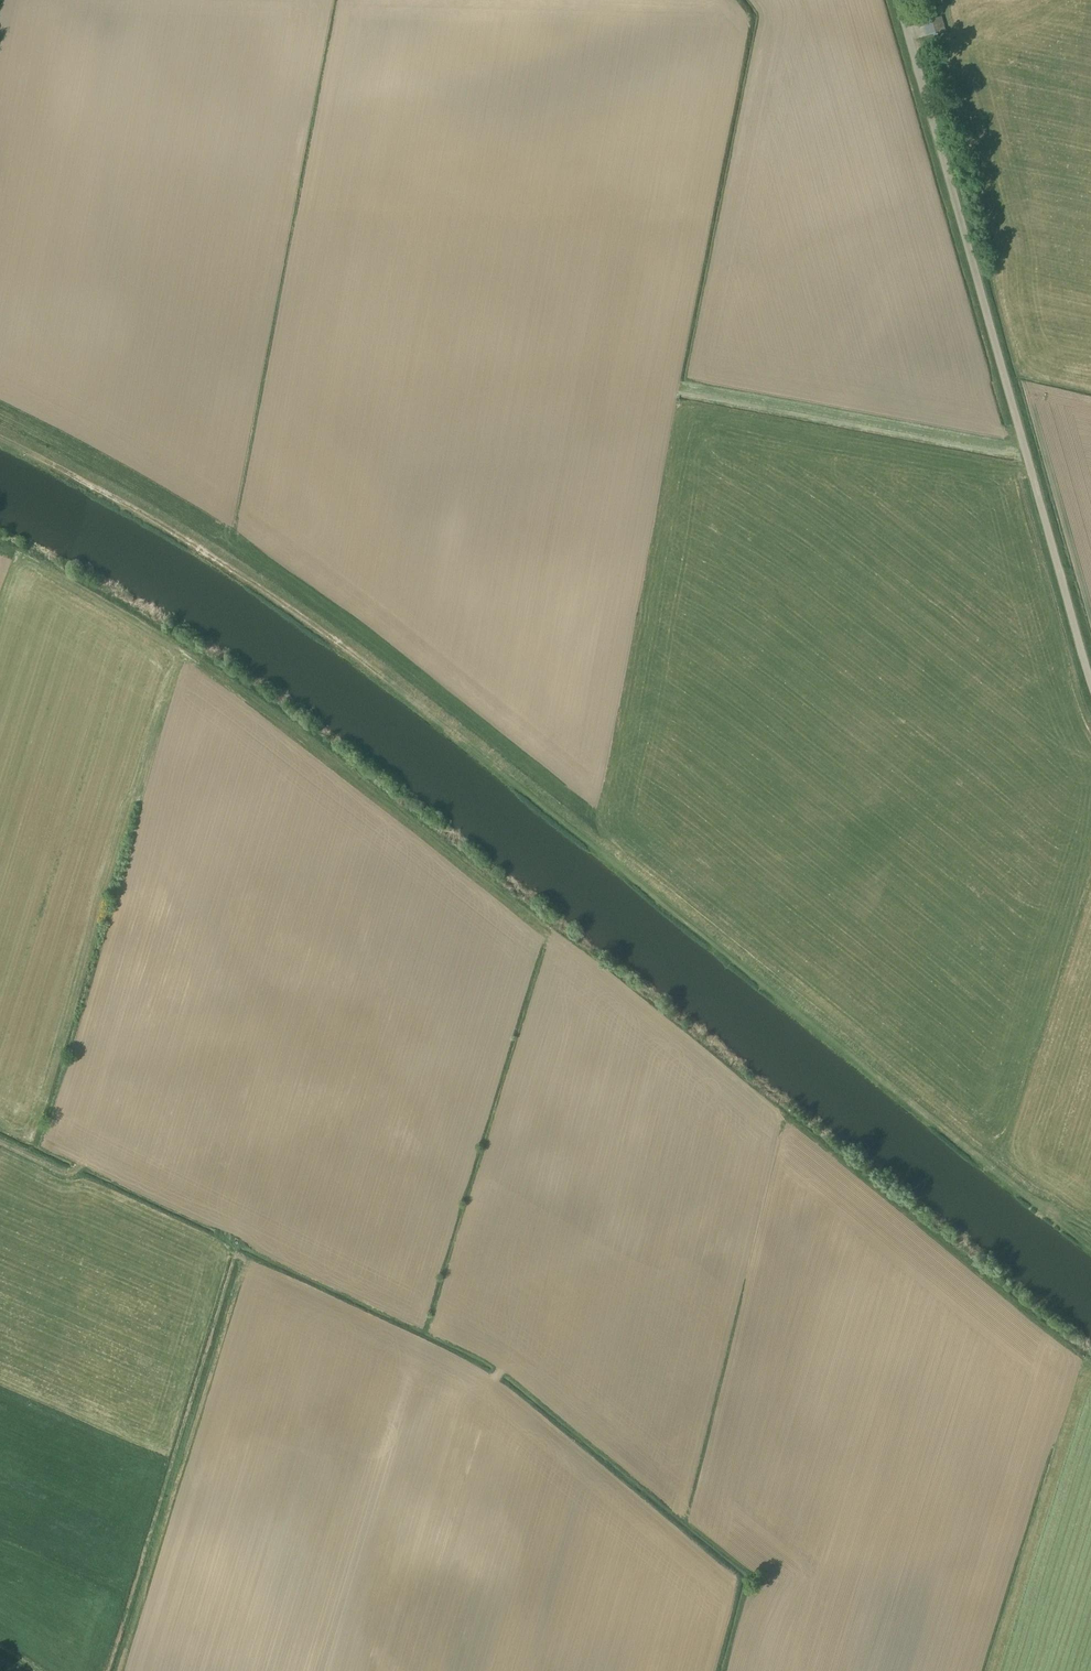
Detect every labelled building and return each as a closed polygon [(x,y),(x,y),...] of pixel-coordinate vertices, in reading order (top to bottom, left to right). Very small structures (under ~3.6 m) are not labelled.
[(926,36),(945,31),(941,17),(922,22),(926,36)]
